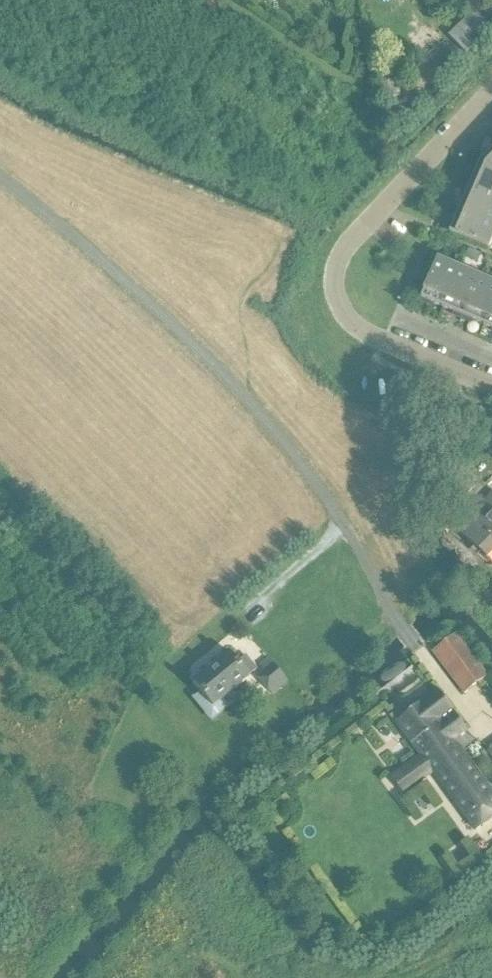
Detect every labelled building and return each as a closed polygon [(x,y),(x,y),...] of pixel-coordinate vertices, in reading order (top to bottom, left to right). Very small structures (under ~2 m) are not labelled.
[(478,163),(491,172),(491,148),(478,163)] [(478,163),(468,187),(491,197),(491,172),(478,163)] [(468,187),(458,210),(491,225),(491,197),(468,187)] [(458,210),(448,233),(487,250),(491,239),(491,225),(458,210)] [(437,307),(454,267),(432,257),(422,279),(427,282),(420,299),(437,307)] [(476,277),(454,267),(437,307),(459,316),(476,277)] [(476,277),(459,316),(482,326),(491,301),(491,283),(476,277)] [(482,326),(491,330),(491,301),(482,326)] [(455,532),(485,559),(491,551),(491,492),(455,532)] [(454,634),(431,652),(463,694),(486,676),(454,634)] [(228,652),(191,682),(212,708),(249,677),(248,676),(255,669),(244,655),(236,661),(228,652)] [(264,672),(257,678),(270,694),(287,681),(268,658),(258,665),(264,672)] [(466,729),(436,689),(419,703),(394,722),(420,756),(392,776),(403,792),(431,771),(473,829),(491,815),(491,794),(452,740),(466,729)]
